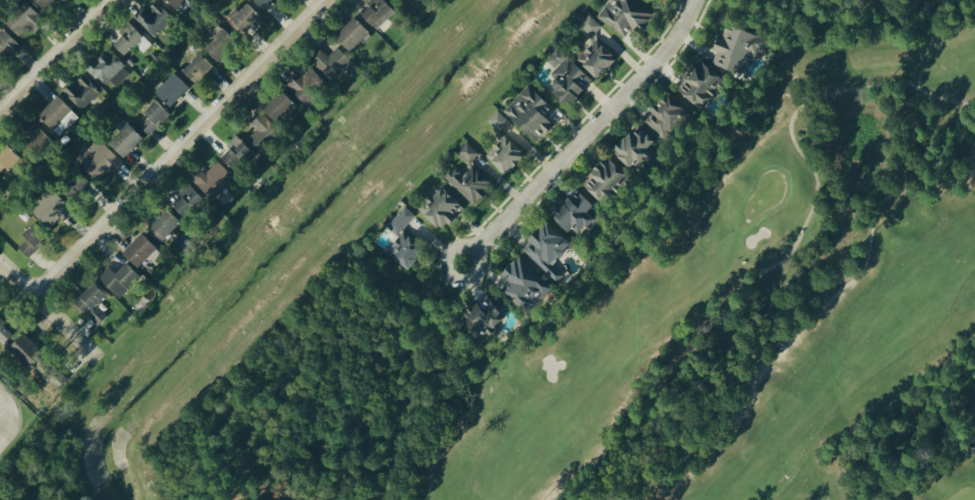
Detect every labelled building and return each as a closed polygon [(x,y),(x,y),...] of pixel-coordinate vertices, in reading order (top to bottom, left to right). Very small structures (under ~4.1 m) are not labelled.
[(48,12),(60,0),(35,0),(48,12)] [(176,10),(186,0),(166,0),(176,10)] [(262,13),(248,0),(226,23),(240,36),(262,13)] [(265,9),(274,0),(257,0),(265,9)] [(396,11),(386,0),(374,0),(362,12),(378,29),(396,11)] [(627,37),(637,23),(645,29),(655,14),(635,0),(612,0),(599,18),(627,37)] [(35,33),(47,22),(28,1),(6,21),(20,37),(30,28),(35,33)] [(156,37),(174,18),(157,2),(148,11),(144,7),(134,17),(156,37)] [(603,27),(590,15),(580,25),(596,40),(578,59),(599,79),(618,58),(594,36),(603,27)] [(353,51),(372,31),(356,16),(337,36),(353,51)] [(136,45),(144,53),(152,45),(131,22),(120,32),(124,35),(115,43),(126,55),(136,45)] [(769,40),(736,25),(735,30),(727,26),(712,62),(743,75),(751,56),(761,60),(769,40)] [(205,45),(219,61),(239,42),(225,27),(205,45)] [(21,44),(6,29),(0,34),(0,64),(21,44)] [(330,56),(322,49),(311,60),(333,80),(341,71),(348,77),(358,66),(338,47),(330,56)] [(571,106),(587,89),(581,84),(589,74),(559,48),(548,60),(557,68),(552,74),(560,81),(552,90),(571,106)] [(131,70),(109,52),(100,63),(94,58),(86,68),(115,90),(131,70)] [(214,66),(202,53),(184,70),(196,83),(214,66)] [(725,79),(701,60),(679,89),(703,107),(725,79)] [(294,76),(287,84),(309,107),(330,86),(312,67),(298,80),(294,76)] [(157,92),(172,106),(191,86),(176,72),(157,92)] [(83,110),(101,91),(83,75),(74,85),(69,81),(61,90),(83,110)] [(278,121),(297,103),(284,90),(265,108),(278,121)] [(645,121),(663,138),(689,110),(671,93),(645,121)] [(55,131),(66,119),(72,125),(81,116),(59,96),(39,116),(55,131)] [(145,113),(149,116),(140,126),(150,135),(170,112),(157,100),(145,113)] [(511,121),(498,110),(488,121),(501,132),(511,121)] [(282,134),(261,111),(250,122),(257,130),(249,137),(263,152),(282,134)] [(145,137),(129,123),(111,143),(126,157),(145,137)] [(614,150),(634,171),(654,152),(651,148),(657,142),(641,125),(614,150)] [(51,143),(43,130),(21,142),(29,155),(51,143)] [(527,154),(506,135),(487,155),(508,175),(527,154)] [(254,150),(239,136),(221,155),(236,169),(254,150)] [(124,163),(99,137),(77,159),(93,175),(104,164),(113,173),(124,163)] [(458,152),(470,163),(480,153),(468,142),(458,152)] [(7,167),(10,170),(23,158),(10,145),(0,154),(0,173),(7,167)] [(584,184),(610,206),(617,198),(610,192),(627,173),(608,156),(584,184)] [(213,198),(235,178),(220,161),(209,170),(206,167),(195,178),(213,198)] [(464,175),(453,165),(444,175),(473,203),(493,182),(474,165),(464,175)] [(75,203),(87,193),(76,180),(64,190),(75,203)] [(205,198),(192,185),(173,205),(187,217),(205,198)] [(465,207),(442,185),(421,209),(443,230),(465,207)] [(591,213),(597,206),(579,189),(555,215),(578,237),(596,218),(591,213)] [(59,216),(64,221),(75,212),(56,190),(34,209),(48,226),(59,216)] [(404,228),(417,215),(407,206),(388,226),(401,238),(388,251),(408,270),(427,250),(404,228)] [(162,244),(183,222),(169,208),(148,230),(162,244)] [(523,249),(548,271),(573,244),(548,221),(523,249)] [(50,235),(37,222),(25,233),(38,246),(50,235)] [(140,268),(160,249),(144,233),(124,251),(140,268)] [(20,247),(31,258),(39,248),(28,238),(20,247)] [(503,274),(511,282),(504,289),(527,314),(553,290),(521,257),(503,274)] [(108,265),(97,276),(121,298),(142,276),(128,263),(117,274),(108,265)] [(98,305),(109,294),(96,281),(75,302),(98,326),(108,316),(98,305)] [(507,318),(487,295),(469,311),(473,316),(468,321),(484,339),(507,318)] [(21,328),(11,318),(7,322),(0,314),(0,340),(4,345),(21,328)] [(12,347),(32,366),(45,352),(25,333),(12,347)] [(47,378),(60,388),(68,377),(55,368),(47,378)]
